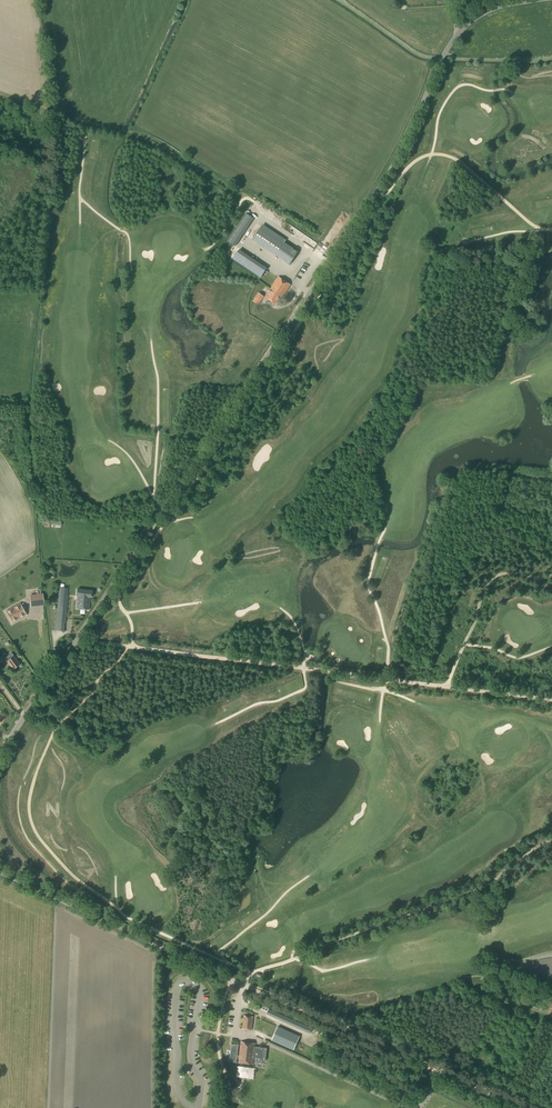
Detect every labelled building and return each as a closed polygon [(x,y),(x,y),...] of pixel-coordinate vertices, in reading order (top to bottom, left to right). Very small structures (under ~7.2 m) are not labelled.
[(254,218),(246,213),(236,227),(244,232),(254,218)] [(293,229),(288,223),(284,226),(289,233),(293,229)] [(286,240),(263,224),(252,240),(289,264),(298,251),(284,242),(286,240)] [(265,270),(237,252),(232,259),(260,277),(265,270)] [(282,298),(290,285),(278,277),(265,297),(276,304),(280,297),(282,298)] [(258,305),(264,297),(258,293),(253,301),(258,305)] [(56,612),(55,631),(65,632),(69,586),(60,585),(57,612),(56,612)] [(91,598),(92,591),(77,589),(76,596),(77,597),(76,609),(89,610),(90,597),(91,598)] [(44,605),(43,593),(29,595),(31,607),(44,605)] [(25,607),(23,603),(21,605),(20,603),(5,611),(12,623),(27,615),(23,609),(25,607)] [(23,656),(35,661),(37,658),(25,652),(23,656)] [(11,654),(5,659),(7,662),(13,670),(19,664),(13,657),(11,654)] [(269,1009),(267,1013),(310,1033),(312,1028),(269,1009)] [(252,1030),(253,1017),(244,1015),(242,1029),(252,1030)] [(282,1028),(276,1042),(293,1050),(300,1036),(282,1028)] [(241,1046),(232,1045),(229,1061),(253,1064),(254,1056),(255,1056),(255,1059),(266,1061),(267,1048),(255,1046),(256,1043),(241,1042),(241,1046)]
